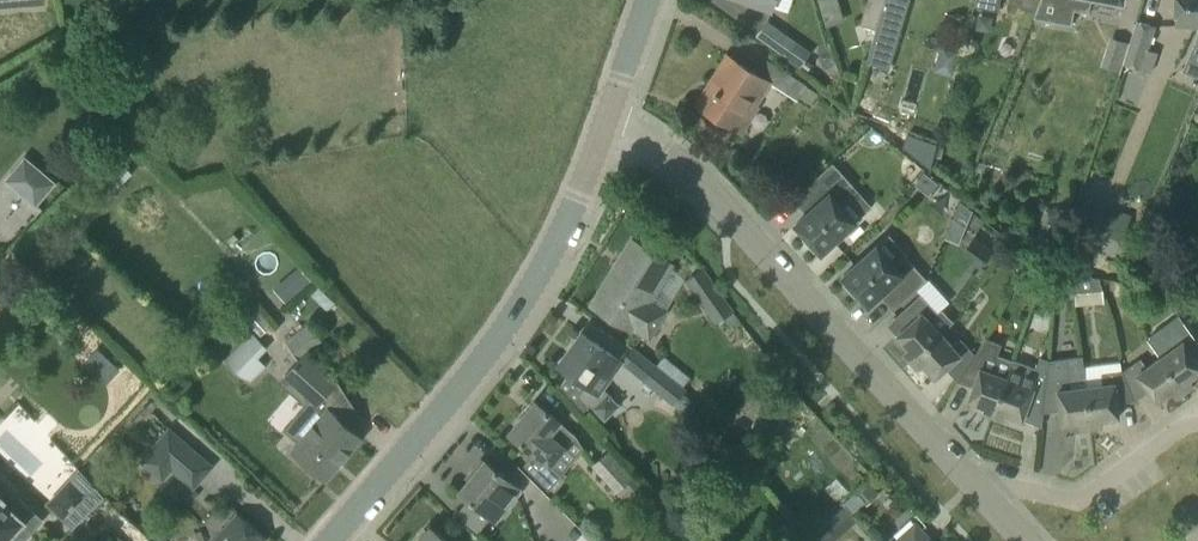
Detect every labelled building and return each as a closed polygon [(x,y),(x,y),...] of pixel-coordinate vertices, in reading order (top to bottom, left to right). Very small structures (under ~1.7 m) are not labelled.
[(825,27),(844,21),(838,0),(817,0),(825,27)] [(860,24),(876,29),(877,29),(882,13),(882,11),(885,0),(867,0),(860,24)] [(903,0),(885,0),(882,11),(882,13),(877,29),(876,29),(867,61),(889,68),(908,1),(903,0)] [(973,5),(998,10),(999,0),(975,0),(973,5)] [(1021,0),(1020,6),(1035,12),(1040,0),(1019,0),(1021,0)] [(1033,17),(1072,24),(1075,10),(1089,13),(1091,0),(1040,0),(1035,12),(1033,17)] [(1174,26),(1197,26),(1197,0),(1175,0),(1174,26)] [(809,54),(764,21),(754,34),(799,67),(809,54)] [(1137,21),(1122,64),(1141,70),(1147,52),(1155,27),(1137,21)] [(741,133),(754,113),(757,107),(754,106),(769,82),(726,55),(695,104),(741,133)] [(776,86),(809,108),(818,94),(785,71),(776,86)] [(906,134),(902,147),(929,169),(936,144),(906,134)] [(35,208),(56,184),(24,156),(3,180),(35,208)] [(855,222),(837,202),(854,187),(832,162),(792,198),(793,200),(798,195),(811,210),(796,224),(806,236),(803,239),(814,251),(817,248),(821,252),(855,222)] [(970,246),(983,213),(958,204),(945,236),(970,246)] [(1094,209),(1081,241),(1115,255),(1128,223),(1131,216),(1118,211),(1116,218),(1094,209)] [(650,296),(658,284),(671,263),(633,239),(591,305),(646,340),(667,307),(650,296)] [(895,266),(877,246),(843,276),(846,280),(843,284),(854,296),(858,293),(868,305),(884,291),(897,305),(892,310),(893,311),(927,281),(906,256),(895,266)] [(299,268),(287,279),(298,291),(310,280),(299,268)] [(703,268),(685,280),(716,323),(733,311),(703,268)] [(1100,278),(1071,274),(1074,294),(1076,293),(1101,290),(1100,278)] [(910,361),(941,333),(953,322),(941,309),(937,312),(920,294),(897,315),(907,326),(896,335),(908,348),(903,353),(910,361)] [(298,359),(283,376),(309,399),(316,406),(337,381),(338,380),(309,354),(322,344),(307,324),(284,342),(298,359)] [(560,387),(582,413),(590,405),(604,420),(619,405),(603,388),(621,362),(610,355),(611,354),(581,332),(558,365),(569,372),(560,387)] [(252,333),(226,361),(241,375),(257,358),(250,350),(259,340),(252,333)] [(975,354),(960,338),(952,346),(941,333),(910,361),(918,370),(923,365),(935,378),(945,368),(957,381),(975,354)] [(1184,391),(1193,384),(1189,379),(1197,372),(1197,362),(1192,354),(1197,350),(1197,346),(1191,335),(1160,357),(1184,391)] [(992,417),(1011,367),(1013,360),(997,355),(1001,344),(985,338),(975,354),(957,381),(973,386),(968,400),(984,406),(982,413),(992,417)] [(97,349),(84,363),(105,383),(111,378),(118,370),(97,349)] [(1091,428),(1086,387),(1085,387),(1082,356),(1048,360),(1046,381),(1048,382),(1043,412),(1060,410),(1062,424),(1079,422),(1080,429),(1091,428)] [(1048,382),(1046,381),(1048,360),(1040,357),(1036,366),(1014,359),(1013,360),(1011,367),(992,417),(1003,421),(1006,414),(1022,420),(1041,426),(1043,412),(1048,382)] [(1184,391),(1160,357),(1147,367),(1141,358),(1124,371),(1134,400),(1148,391),(1156,402),(1170,392),(1175,398),(1184,391)] [(684,390),(654,366),(642,380),(672,404),(684,390)] [(1086,387),(1091,428),(1102,426),(1102,419),(1119,417),(1117,403),(1134,400),(1124,371),(1102,373),(1103,385),(1086,387)] [(304,405),(284,429),(298,442),(290,451),(307,465),(326,481),(362,438),(344,424),(356,411),(337,381),(316,406),(309,399),(304,405)] [(510,433),(535,452),(524,465),(549,490),(583,448),(575,435),(576,433),(561,421),(554,415),(535,401),(510,433)] [(810,408),(775,440),(797,465),(833,433),(810,408)] [(193,489),(214,466),(169,426),(138,460),(162,482),(172,470),(193,489)] [(833,433),(797,465),(819,490),(855,458),(833,433)] [(629,495),(639,486),(608,452),(593,466),(622,497),(627,493),(629,495)] [(519,489),(486,461),(460,492),(468,499),(457,513),(478,531),(489,518),(493,521),(519,489)] [(85,494),(62,519),(72,528),(104,497),(95,487),(83,474),(79,469),(69,479),(85,494)] [(856,490),(843,502),(852,513),(865,501),(856,490)] [(41,520),(15,496),(8,503),(5,500),(6,499),(0,494),(0,540),(5,540),(12,533),(20,540),(22,540),(41,520)] [(812,534),(818,540),(834,540),(857,520),(844,506),(812,534)] [(248,522),(237,513),(212,540),(263,540),(266,538),(248,522)] [(930,540),(915,523),(895,540),(929,540),(930,540)] [(431,527),(420,540),(448,540),(431,527)]
